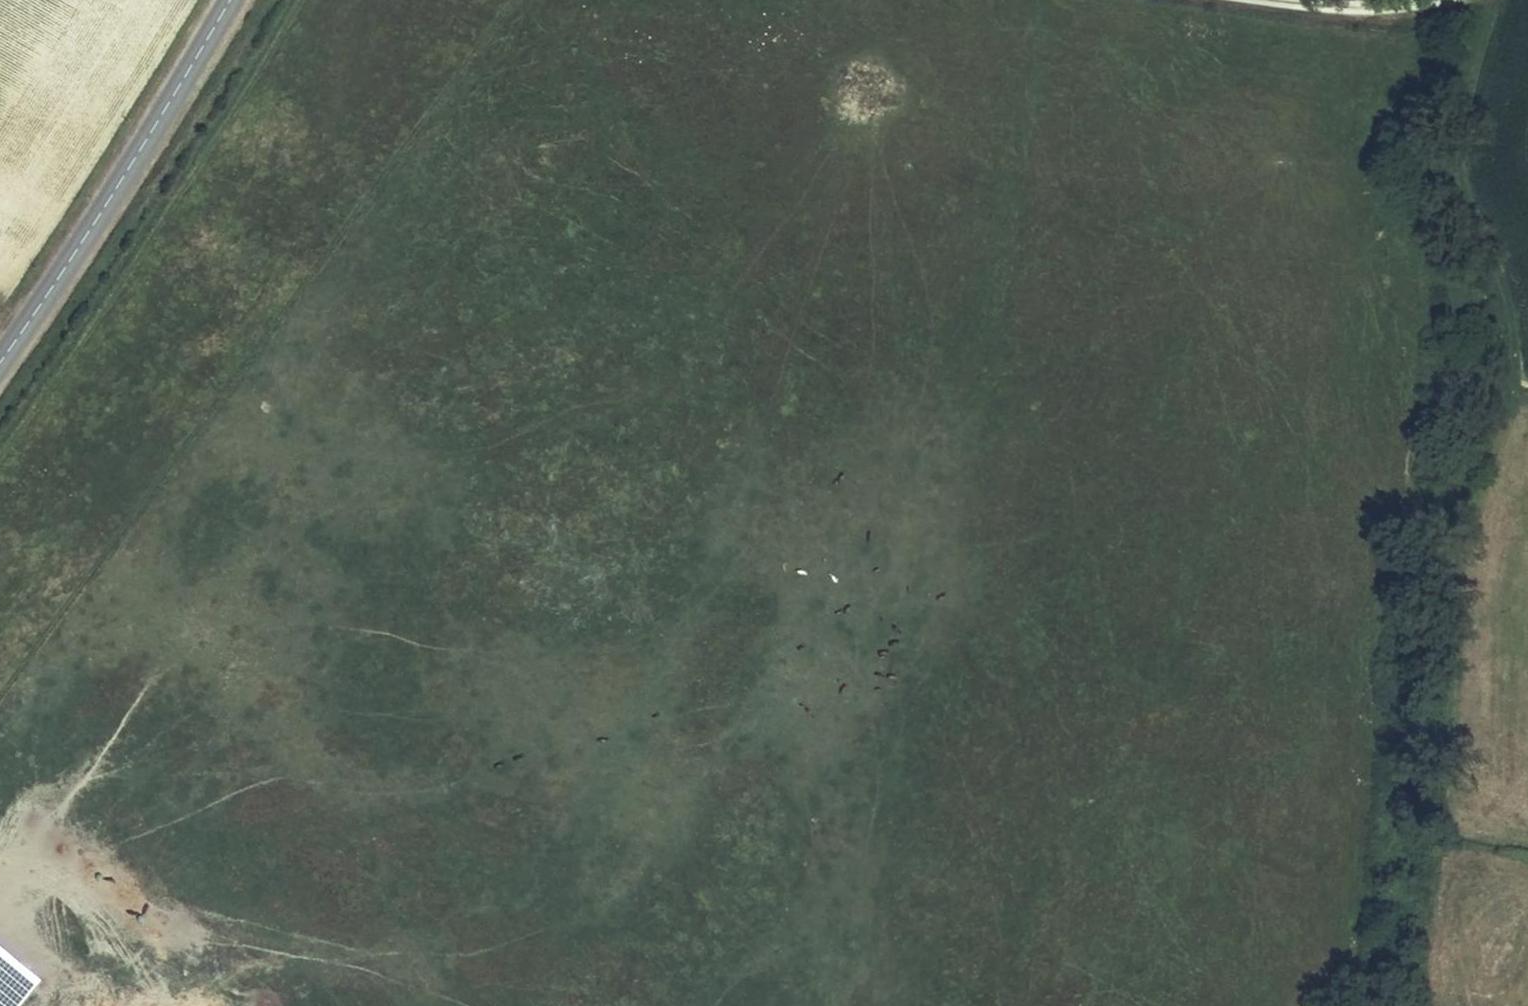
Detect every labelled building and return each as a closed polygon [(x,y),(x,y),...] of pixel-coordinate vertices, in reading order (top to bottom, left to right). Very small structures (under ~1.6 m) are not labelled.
[(0,962),(0,1005),(36,1005),(42,1000),(0,962)]
